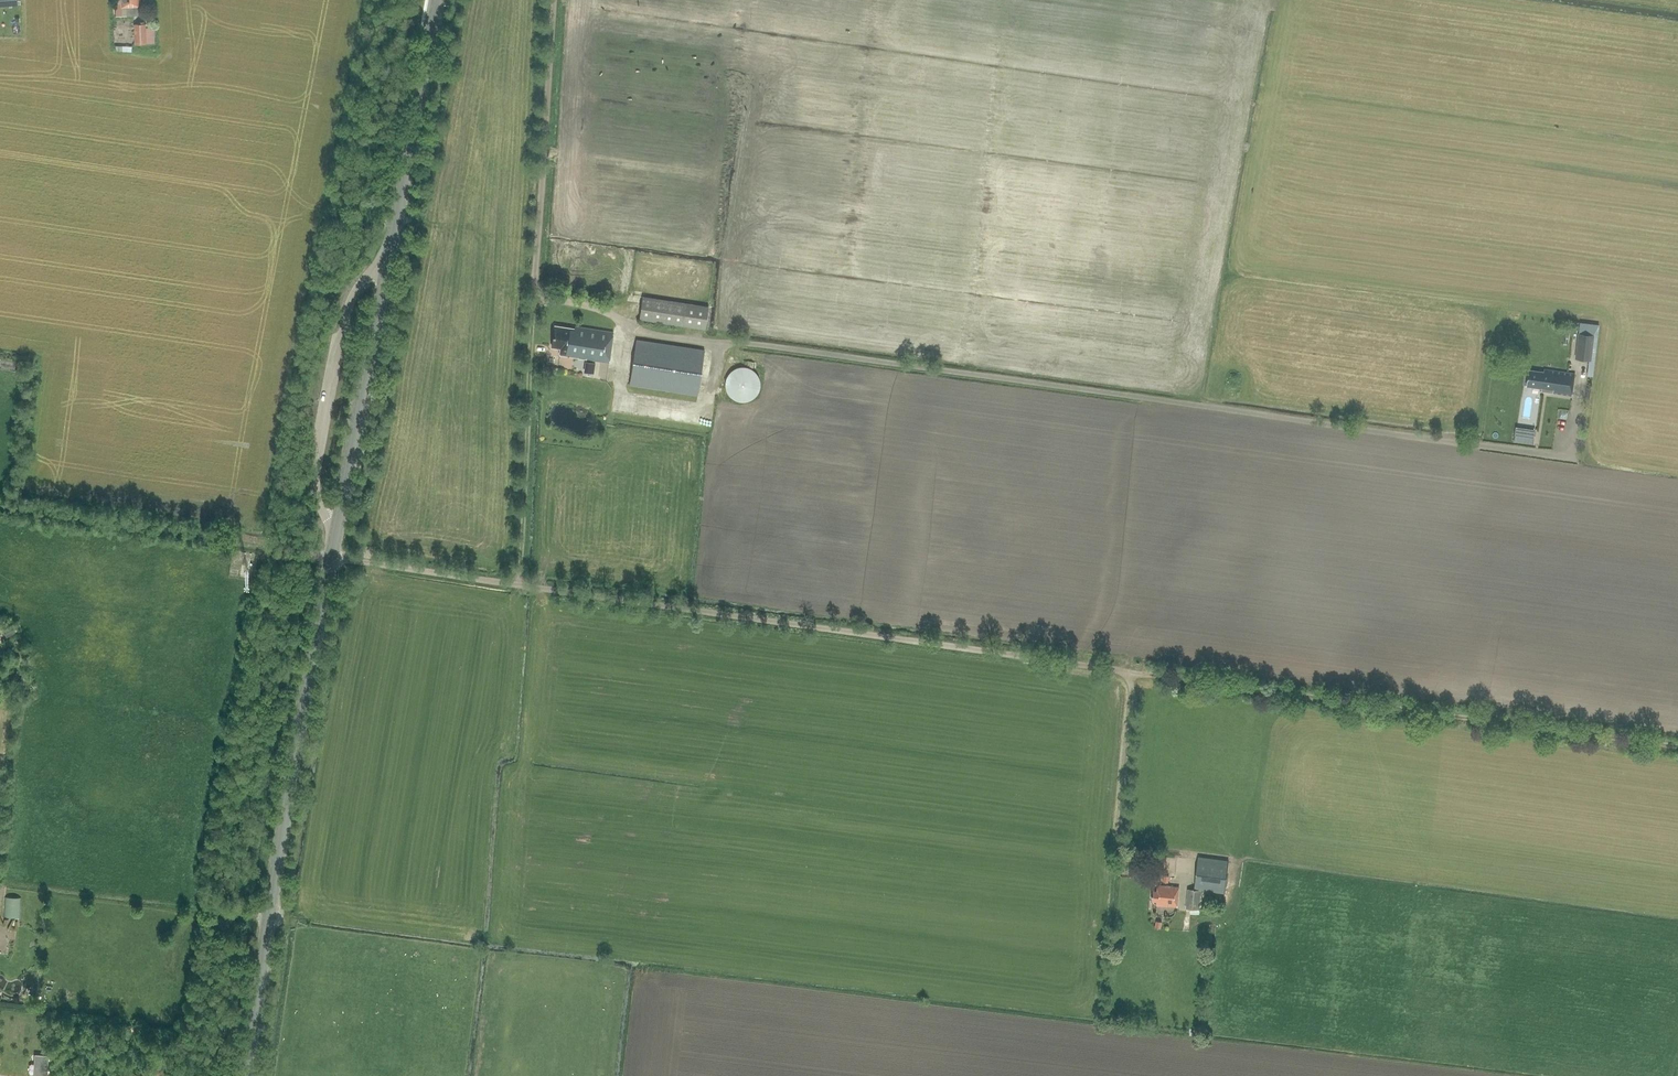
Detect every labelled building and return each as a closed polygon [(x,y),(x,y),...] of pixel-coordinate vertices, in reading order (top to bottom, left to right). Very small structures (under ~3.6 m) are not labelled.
[(141,15),(140,0),(122,0),(122,7),(126,7),(127,16),(141,15)] [(146,44),(146,24),(134,24),(135,44),(146,44)] [(705,329),(709,307),(643,296),(640,319),(705,329)] [(609,363),(614,333),(575,326),(575,329),(555,326),(552,347),(561,349),(560,355),(609,363)] [(1576,359),(1592,361),(1595,335),(1579,333),(1576,359)] [(698,395),(705,350),(637,340),(630,385),(698,395)] [(586,371),(592,373),(597,364),(590,361),(586,371)] [(726,382),(726,384),(726,386),(726,388),(726,389),(727,391),(728,393),(729,394),(730,395),(731,397),(732,398),(734,399),(735,400),(736,400),(738,401),(739,401),(741,402),(743,402),(744,402),(746,401),(748,401),(750,400),(751,400),(753,399),(754,398),(755,397),(756,396),(757,395),(757,394),(758,392),(759,391),(760,389),(760,388),(760,386),(760,384),(760,382),(760,381),(760,380),(760,379),(759,378),(758,376),(758,375),(757,374),(756,372),(754,371),(753,370),(751,369),(750,368),(748,368),(747,367),(745,367),(744,367),(741,367),(739,367),(737,368),(735,369),(734,369),(733,370),(731,371),(730,373),(729,374),(728,376),(727,377),(726,379),(726,380),(726,381),(726,382)] [(1529,370),(1527,386),(1542,388),(1542,391),(1572,396),(1575,374),(1545,369),(1544,372),(1529,370)] [(3,630),(7,638),(18,633),(14,625),(3,630)] [(1229,860),(1199,856),(1195,890),(1201,890),(1225,893),(1229,860)] [(1177,908),(1179,887),(1158,885),(1158,891),(1153,891),(1152,901),(1157,901),(1156,906),(1177,908)] [(1186,908),(1200,910),(1201,890),(1195,890),(1188,889),(1186,908)] [(20,898),(6,897),(5,917),(19,918),(20,898)]
